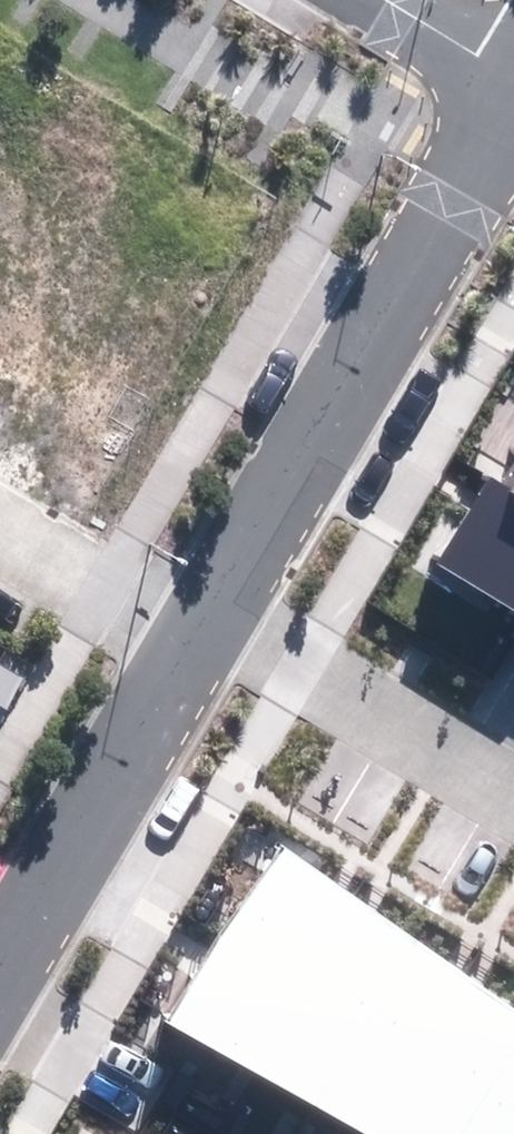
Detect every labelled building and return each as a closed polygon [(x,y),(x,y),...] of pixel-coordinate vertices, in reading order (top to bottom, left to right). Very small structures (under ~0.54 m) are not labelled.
[(509,483),(491,472),(435,564),(513,611),(513,474),(509,483)] [(25,681),(0,667),(0,725),(25,681)] [(167,1023),(366,1133),(513,1133),(513,1011),(284,848),(167,1023)]
